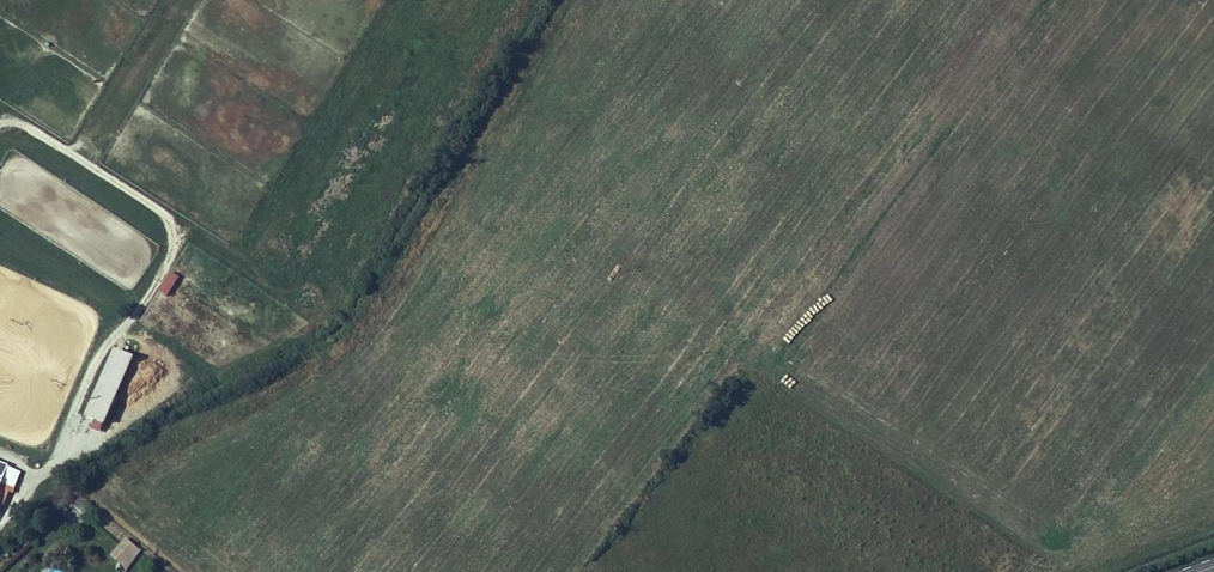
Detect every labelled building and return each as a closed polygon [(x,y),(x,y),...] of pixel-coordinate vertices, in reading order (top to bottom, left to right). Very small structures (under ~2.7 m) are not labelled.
[(148,348),(129,338),(98,404),(116,413),(148,348)] [(9,473),(9,471),(24,477),(29,463),(20,459),(13,461),(0,456),(0,470),(9,473)] [(0,470),(0,495),(5,484),(9,473),(0,470)] [(125,570),(141,551),(124,537),(109,556),(125,570)]
